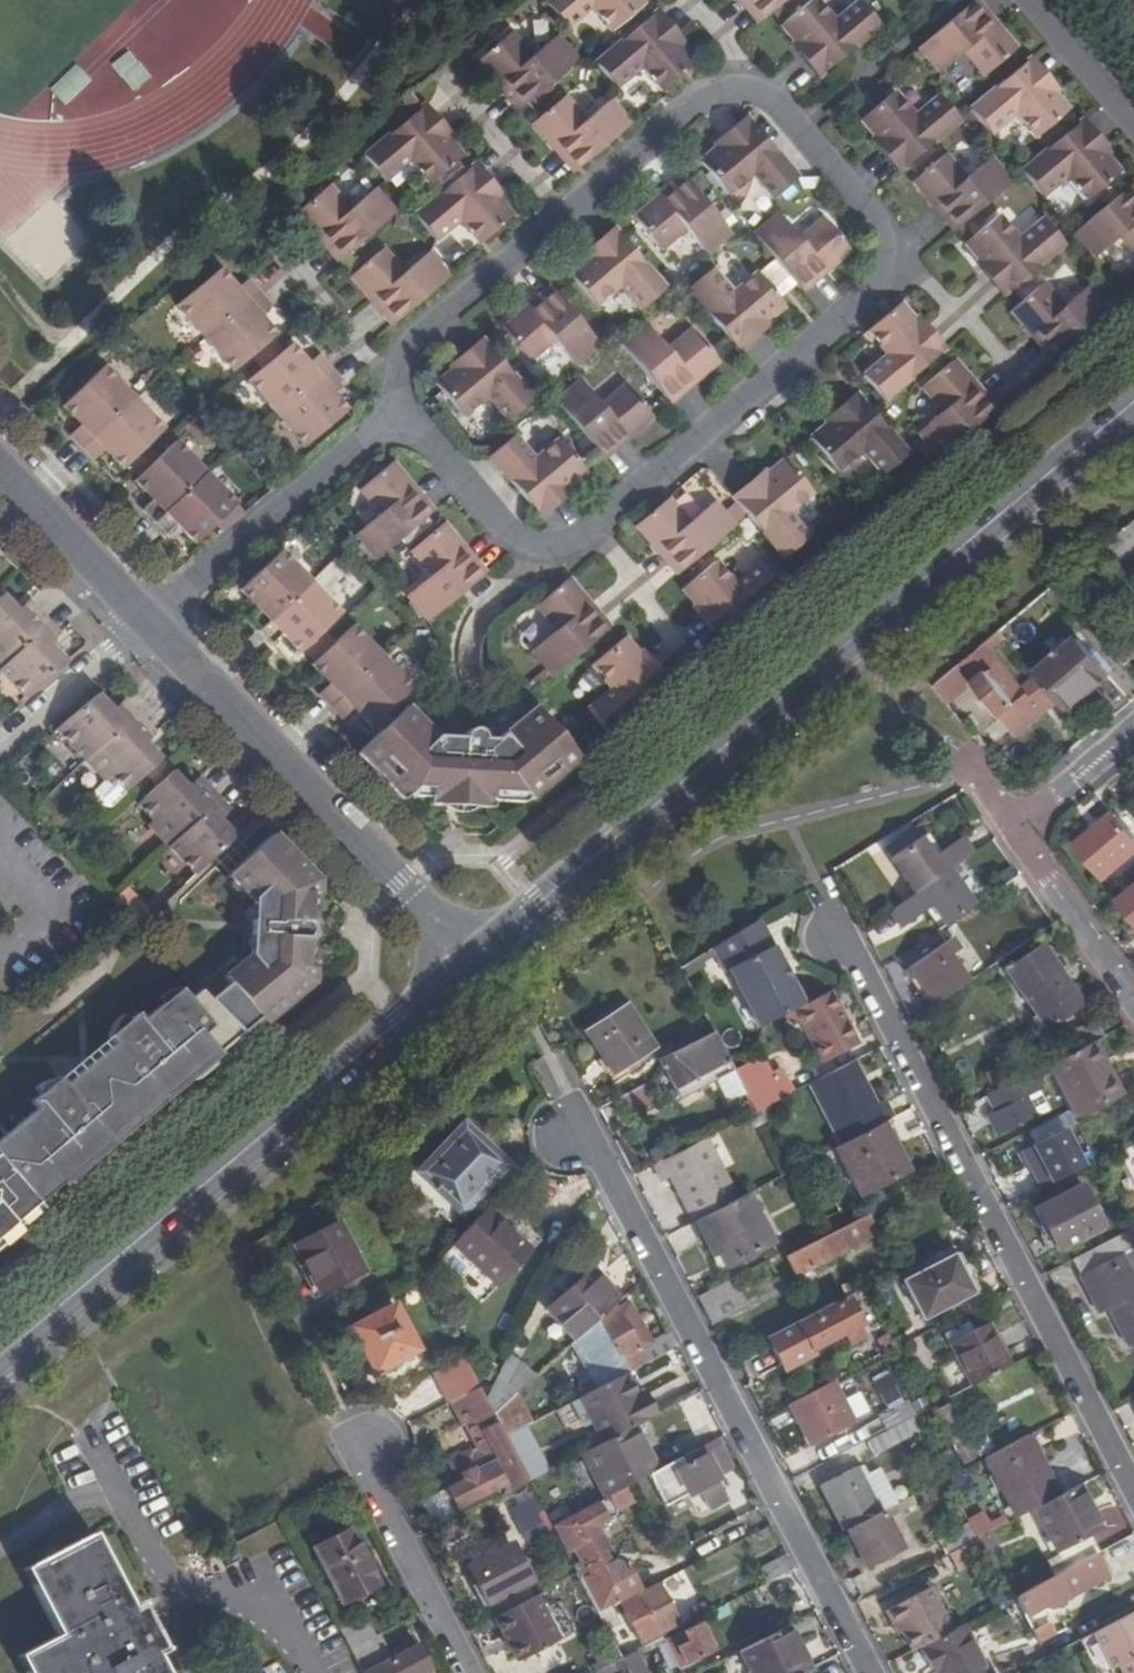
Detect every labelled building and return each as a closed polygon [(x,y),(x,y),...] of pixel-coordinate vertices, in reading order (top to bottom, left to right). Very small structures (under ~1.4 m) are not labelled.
[(637,9),(644,3),(641,0),(548,0),(546,2),(566,27),(589,8),(609,31),(637,9)] [(762,19),(775,7),(784,0),(746,0),(762,19)] [(821,74),(879,26),(858,2),(833,22),(814,0),(811,0),(786,21),(780,26),(796,44),(821,74)] [(995,31),(971,2),(917,47),(936,71),(960,52),(982,75),(1010,52),(1015,48),(998,28),(995,31)] [(683,43),(657,11),(651,15),(679,47),(683,43)] [(679,47),(651,15),(646,19),(595,64),(616,88),(640,68),(661,91),(694,64),(679,47)] [(498,76),(522,105),(525,103),(576,60),(556,35),(530,55),(511,32),(486,53),(478,59),(495,78),(498,76)] [(792,47),(818,77),(821,74),(796,44),(792,47)] [(1057,90),(1030,58),(1025,63),(1053,94),(1057,90)] [(1053,94),(1025,63),(1022,66),(969,110),(991,136),(1013,115),(1034,137),(1062,114),(1067,111),(1053,94)] [(875,137),(901,169),(904,166),(958,120),(938,96),(912,117),(892,92),(868,113),(860,120),(875,137)] [(553,140),(577,168),(630,124),(610,100),(585,119),(565,95),(537,117),(538,119),(532,123),(549,144),(553,140)] [(452,136),(424,104),(420,107),(447,139),(452,136)] [(430,183),(456,161),(462,156),(447,139),(420,107),(412,115),(363,155),(384,180),(408,160),(430,183)] [(744,117),(713,143),(716,148),(748,122),(744,117)] [(1109,152),(1082,120),(1077,125),(1105,156),(1109,152)] [(748,122),(716,148),(700,162),(705,167),(726,194),(749,175),(771,199),(796,179),(748,122)] [(1085,200),(1117,172),(1105,156),(1077,125),(1074,127),(1021,172),(1041,196),(1065,176),(1085,200)] [(871,140),(897,172),(901,169),(875,137),(871,140)] [(944,153),(915,178),(916,179),(912,181),(931,205),(935,203),(956,228),(959,225),(1011,182),(991,159),(966,180),(944,153)] [(470,168),(497,198),(501,195),(475,163),(470,168)] [(458,219),(479,243),(512,215),(497,198),(470,168),(464,172),(414,216),(434,240),(458,219)] [(653,206),(685,179),(682,176),(651,202),(653,206)] [(653,206),(651,202),(632,217),(635,221),(660,251),(684,231),(705,255),(730,234),(687,182),(685,179),(653,206)] [(316,229),(340,259),(344,256),(395,213),(375,188),(350,209),(329,184),(304,205),(296,211),(313,231),(316,229)] [(1126,188),(1125,190),(1073,234),(1094,259),(1117,239),(1133,258),(1133,198),(1126,188)] [(826,264),(828,267),(849,249),(844,244),(821,218),(798,237),(775,214),(752,234),(795,285),(798,288),(826,264)] [(979,261),(1006,291),(1009,289),(1063,243),(1043,220),(1043,218),(1016,239),(996,215),(969,237),(970,238),(964,244),(979,261)] [(612,229),(580,255),(583,258),(615,233),(612,229)] [(615,233),(583,258),(566,273),(571,279),(592,306),(617,286),(639,310),(664,289),(618,237),(615,233)] [(370,293),(394,322),(448,276),(428,252),(404,272),(383,248),(356,271),(350,276),(366,295),(370,293)] [(773,260),(759,271),(780,299),(794,288),(773,260)] [(1006,291),(979,261),(976,264),(1001,295),(1006,291)] [(800,291),(828,267),(826,264),(798,288),(800,291)] [(175,303),(204,338),(257,293),(245,278),(234,288),(218,269),(175,303)] [(734,347),(766,321),(784,305),(778,300),(755,273),(730,293),(710,270),(687,290),(731,343),(734,347)] [(1029,328),(1055,357),(1108,310),(1088,286),(1063,308),(1043,283),(1021,302),(1010,310),(1027,330),(1029,328)] [(552,340),(574,365),(599,344),(555,293),(549,287),(501,327),(504,333),(528,360),(552,340)] [(257,314),(268,305),(257,293),(204,338),(231,370),(248,356),(270,337),(274,333),(257,314)] [(912,322),(914,320),(898,304),(866,331),(886,355),(860,377),(882,401),(936,356),(940,353),(912,322)] [(943,350),(917,318),(914,320),(912,322),(940,353),(943,350)] [(737,351),(769,324),(766,321),(734,347),(737,351)] [(694,375),(697,378),(718,361),(714,357),(689,328),(663,350),(642,327),(620,345),(663,396),(666,399),(694,375)] [(248,356),(254,363),(276,344),(270,337),(248,356)] [(451,368),(483,342),(480,338),(448,365),(451,368)] [(483,342),(451,368),(434,382),(440,391),(462,417),(486,397),(508,421),(532,401),(487,347),(483,342)] [(254,363),(260,369),(282,350),(276,344),(254,363)] [(246,380),(275,414),(328,369),(317,355),(305,364),(287,345),(282,350),(260,369),(246,380)] [(915,435),(936,458),(991,411),(965,383),(969,379),(953,360),(945,367),(918,390),(939,414),(915,435)] [(12,381),(0,365),(0,382),(5,388),(12,381)] [(81,424),(69,435),(82,448),(134,397),(103,366),(62,405),(81,424)] [(327,391),(339,381),(328,369),(275,414),(301,445),(342,409),(327,391)] [(668,402),(697,378),(694,375),(666,399),(668,402)] [(629,429),(632,433),(652,417),(647,410),(623,383),(599,404),(578,379),(555,401),(596,452),(599,455),(629,429)] [(826,425),(857,398),(854,394),(822,420),(826,425)] [(161,426),(134,397),(82,448),(92,458),(104,447),(121,466),(125,462),(146,441),(161,426)] [(857,398),(826,425),(809,439),(836,470),(860,450),(881,474),(905,454),(869,412),(857,398)] [(629,429),(599,455),(601,458),(632,433),(629,429)] [(536,512),(568,487),(586,472),(581,465),(558,440),(534,460),(512,435),(489,455),(536,512)] [(152,496),(139,509),(153,523),(206,471),(175,439),(158,455),(137,476),(134,478),(152,496)] [(125,462),(132,470),(153,450),(146,441),(125,462)] [(132,470),(137,476),(158,455),(153,450),(132,470)] [(810,492),(783,460),(765,475),(735,501),(747,515),(782,558),(806,538),(787,512),(810,492)] [(353,537),(374,561),(426,518),(431,513),(407,483),(402,486),(385,467),(357,491),(377,516),(353,537)] [(234,500),(206,471),(153,523),(163,533),(176,523),(193,540),(234,500)] [(735,501),(765,475),(762,471),(732,497),(735,501)] [(540,517),(571,491),(568,487),(536,512),(540,517)] [(655,542),(680,571),(682,569),(733,526),(713,502),(690,522),(668,498),(635,526),(651,545),(655,542)] [(406,597),(423,617),(426,623),(484,574),(459,544),(456,547),(438,528),(437,529),(410,553),(429,576),(406,597)] [(258,608),(246,618),(259,631),(310,582),(279,551),(241,588),(258,608)] [(695,607),(723,637),(778,590),(760,566),(736,587),(714,562),(692,581),(681,590),(695,607)] [(579,602),(583,599),(567,580),(558,588),(533,609),(555,632),(531,652),(551,676),(603,633),(606,631),(579,602)] [(338,611),(310,582),(259,631),(270,643),(283,632),(299,650),(302,647),(322,627),(338,611)] [(49,619),(29,598),(18,609),(0,591),(0,667),(49,619)] [(692,610),(716,642),(723,637),(695,607),(692,610)] [(26,695),(67,660),(51,645),(62,632),(49,619),(0,667),(0,669),(26,695)] [(330,682),(318,694),(330,706),(382,656),(353,626),(337,642),(316,662),(314,664),(330,682)] [(302,647),(309,654),(330,635),(322,627),(302,647)] [(1122,644),(1132,657),(1133,655),(1133,634),(1122,644)] [(309,654),(316,662),(337,642),(330,635),(309,654)] [(1073,635),(1037,666),(1042,672),(1061,696),(1073,711),(1110,679),(1073,635)] [(588,709),(608,734),(665,686),(639,654),(624,638),(614,646),(591,665),(612,689),(588,709)] [(1126,662),(1132,657),(1122,644),(1115,649),(1126,662)] [(992,648),(969,667),(981,681),(976,685),(1021,733),(1061,696),(1042,672),(1026,685),(992,648)] [(639,654),(665,686),(668,683),(643,652),(639,654)] [(411,685),(382,656),(330,706),(342,719),(355,708),(372,724),(375,720),(395,701),(411,685)] [(952,707),(976,685),(981,681),(969,667),(966,665),(937,689),(952,707)] [(57,727),(87,757),(134,711),(122,699),(110,710),(96,694),(57,727)] [(375,720),(382,729),(398,714),(403,709),(395,701),(375,720)] [(418,720),(406,706),(403,709),(398,714),(412,726),(418,720)] [(534,707),(519,719),(524,726),(539,713),(534,707)] [(150,768),(156,774),(165,765),(144,744),(155,733),(134,711),(87,757),(108,778),(113,772),(129,788),(150,768)] [(392,777),(385,783),(401,800),(413,791),(427,792),(426,806),(489,810),(490,794),(522,797),(526,802),(543,788),(538,781),(554,767),(560,774),(579,758),(539,713),(524,726),(519,719),(495,741),(480,740),(480,735),(478,732),(474,729),(470,729),(466,729),(462,732),(460,735),(459,739),(434,737),(418,720),(412,726),(398,714),(382,729),(366,744),(357,753),(371,769),(378,762),(392,777)] [(392,777),(378,762),(371,769),(385,783),(392,777)] [(151,823),(171,844),(218,798),(198,777),(187,787),(165,765),(156,774),(163,781),(142,802),(157,816),(151,823)] [(543,788),(560,774),(554,767),(538,781),(543,788)] [(129,788),(113,772),(108,778),(98,788),(98,794),(101,799),(106,803),(110,804),(114,803),(129,788)] [(171,844),(198,872),(234,837),(219,822),(230,811),(218,798),(171,844)] [(1075,843),(1105,879),(1133,853),(1133,832),(1115,810),(1075,843)] [(317,913),(319,881),(275,836),(230,879),(251,901),(259,908),(258,950),(250,958),(227,980),(232,986),(212,1003),(241,1033),(265,1013),(268,1018),(276,1012),(313,980),(315,946),(311,943),(314,939),(316,936),(317,928),(316,925),(314,921),(311,918),(315,916),(317,913)] [(931,905),(945,924),(973,905),(948,871),(974,853),(963,838),(933,860),(919,840),(892,859),(915,891),(891,910),(903,926),(931,905)] [(127,886),(114,899),(131,917),(140,927),(153,915),(127,886)] [(1120,905),(1133,921),(1133,893),(1120,905)] [(251,901),(250,958),(258,950),(259,908),(251,901)] [(801,1008),(770,951),(767,953),(752,924),(744,929),(724,942),(710,951),(725,976),(731,973),(762,1029),(786,1016),(801,1008)] [(948,939),(941,945),(949,956),(956,950),(948,939)] [(1085,1002),(1046,944),(1009,970),(1049,1027),(1085,1002)] [(909,967),(935,1004),(967,982),(949,956),(941,945),(909,967)] [(0,1133),(0,1160),(37,1203),(44,1207),(92,1166),(137,1128),(179,1093),(225,1054),(245,1038),(241,1033),(212,1003),(199,989),(187,997),(177,988),(140,1017),(135,1011),(126,1018),(118,1013),(110,1023),(105,1035),(111,1041),(62,1080),(57,1076),(32,1082),(37,1090),(28,1098),(34,1106),(0,1133)] [(856,1046),(829,994),(801,1008),(786,1016),(793,1027),(801,1022),(822,1064),(856,1046)] [(657,1051),(627,1004),(599,1023),(588,1029),(619,1076),(657,1051)] [(1067,1036),(1075,1051),(1093,1041),(1105,1035),(1097,1019),(1067,1036)] [(719,1083),(737,1074),(736,1072),(715,1033),(677,1054),(680,1060),(668,1067),(685,1101),(719,1083)] [(1120,1093),(1093,1041),(1075,1051),(1048,1065),(1076,1118),(1120,1093)] [(751,1063),(736,1072),(737,1074),(751,1098),(758,1114),(759,1114),(773,1106),(783,1101),(794,1096),(785,1078),(773,1083),(761,1059),(751,1063)] [(864,1078),(856,1063),(811,1087),(842,1147),(884,1125),(895,1120),(886,1104),(876,1109),(861,1080),(864,1078)] [(1054,1082),(1046,1066),(1010,1085),(995,1093),(989,1097),(998,1112),(990,1117),(1000,1135),(1037,1115),(1027,1097),(1054,1082)] [(985,1075),(995,1093),(1010,1085),(1000,1067),(985,1075)] [(733,1108),(751,1098),(737,1074),(719,1083),(733,1108)] [(653,1107),(644,1091),(622,1103),(630,1118),(653,1107)] [(982,1101),(990,1117),(998,1112),(989,1097),(982,1101)] [(908,1174),(884,1125),(842,1147),(835,1151),(861,1198),(908,1174)] [(465,1127),(420,1175),(464,1216),(509,1167),(465,1127)] [(1024,1152),(1043,1189),(1085,1169),(1065,1131),(1024,1152)] [(741,1200),(709,1140),(657,1167),(665,1184),(676,1179),(690,1207),(688,1208),(696,1224),(703,1220),(741,1200)] [(3,1241),(18,1228),(13,1222),(37,1203),(0,1160),(0,1236),(3,1241)] [(1081,1186),(1036,1209),(1058,1252),(1102,1230),(1081,1186)] [(774,1245),(748,1197),(741,1200),(703,1220),(728,1268),(774,1245)] [(18,1228),(44,1207),(37,1203),(13,1222),(18,1228)] [(533,1251),(487,1210),(452,1247),(500,1291),(533,1251)] [(880,1236),(870,1217),(791,1258),(801,1278),(880,1236)] [(341,1220),(292,1246),(319,1294),(367,1269),(341,1220)] [(1074,1261),(1083,1277),(1080,1278),(1101,1318),(1114,1311),(1132,1348),(1133,1347),(1133,1231),(1074,1261)] [(954,1259),(905,1286),(924,1322),(972,1296),(954,1259)] [(549,1311),(577,1342),(587,1334),(600,1321),(620,1304),(592,1273),(549,1311)] [(751,1308),(736,1280),(700,1299),(714,1327),(751,1308)] [(392,1301),(349,1325),(374,1372),(418,1349),(392,1301)] [(796,1326),(769,1340),(783,1368),(846,1336),(852,1348),(869,1340),(851,1305),(799,1332),(796,1326)] [(618,1313),(600,1321),(587,1334),(607,1370),(595,1376),(602,1388),(625,1377),(679,1348),(673,1336),(639,1354),(618,1313)] [(970,1326),(966,1318),(942,1331),(945,1339),(970,1326)] [(945,1339),(973,1392),(1014,1371),(991,1327),(975,1337),(970,1326),(945,1339)] [(890,1340),(881,1345),(888,1357),(897,1353),(890,1340)] [(439,1374),(453,1401),(481,1387),(466,1358),(439,1374)] [(497,1382),(488,1400),(496,1415),(513,1399),(535,1380),(521,1368),(508,1361),(497,1382)] [(636,1400),(625,1377),(602,1388),(582,1399),(604,1446),(636,1428),(653,1419),(642,1398),(636,1400)] [(507,1488),(507,1490),(529,1479),(508,1438),(496,1415),(488,1400),(481,1387),(453,1401),(465,1425),(468,1423),(482,1451),(470,1457),(468,1452),(451,1461),(459,1479),(464,1476),(467,1482),(450,1490),(461,1511),(507,1488)] [(856,1429),(833,1388),(792,1410),(813,1452),(856,1429)] [(528,1428),(513,1399),(496,1415),(508,1438),(523,1430),(528,1428)] [(881,1422),(888,1436),(917,1421),(919,1420),(911,1406),(881,1422)] [(956,1408),(940,1416),(964,1464),(980,1458),(956,1408)] [(887,1455),(925,1435),(917,1421),(888,1436),(879,1440),(887,1455)] [(659,1472),(636,1428),(604,1446),(590,1454),(613,1496),(627,1489),(629,1488),(645,1479),(659,1472)] [(548,1476),(523,1430),(508,1438),(529,1479),(532,1485),(548,1476)] [(1060,1498),(1029,1439),(986,1461),(1018,1520),(1036,1511),(1060,1498)] [(659,1472),(645,1479),(661,1509),(695,1492),(706,1512),(727,1502),(716,1479),(734,1470),(718,1441),(673,1465),(659,1472)] [(951,1454),(938,1461),(949,1481),(961,1475),(951,1454)] [(824,1489),(848,1534),(850,1533),(886,1514),(900,1507),(881,1470),(870,1477),(865,1467),(824,1489)] [(560,1491),(551,1474),(548,1476),(532,1485),(554,1527),(564,1522),(556,1507),(559,1506),(551,1494),(560,1491)] [(593,1575),(582,1583),(600,1616),(614,1608),(625,1602),(648,1590),(637,1571),(631,1573),(627,1566),(616,1562),(604,1537),(610,1519),(622,1512),(620,1509),(634,1502),(627,1489),(613,1496),(564,1522),(554,1527),(568,1555),(579,1548),(593,1575)] [(1102,1533),(1078,1489),(1060,1498),(1036,1511),(1059,1556),(1102,1533)] [(513,1513),(531,1547),(554,1534),(537,1501),(513,1513)] [(905,1552),(886,1514),(850,1533),(869,1570),(905,1552)] [(948,1538),(955,1554),(980,1541),(972,1525),(948,1538)] [(610,1532),(604,1537),(616,1562),(624,1558),(610,1532)] [(134,1608),(132,1609),(92,1533),(25,1568),(58,1635),(18,1656),(27,1672),(164,1672),(154,1655),(157,1653),(161,1650),(138,1606),(134,1608)] [(349,1533),(316,1550),(344,1604),(378,1587),(349,1533)] [(464,1567),(487,1608),(535,1582),(513,1540),(464,1567)] [(955,1554),(952,1556),(961,1573),(989,1558),(980,1541),(955,1554)] [(1111,1578),(1100,1556),(1018,1599),(1027,1615),(1053,1602),(1057,1609),(1061,1608),(1064,1612),(1073,1606),(1072,1601),(1111,1578)] [(685,1622),(664,1581),(648,1590),(625,1602),(647,1644),(685,1622)] [(905,1631),(916,1652),(924,1648),(956,1631),(933,1586),(887,1611),(895,1625),(900,1622),(905,1631)] [(558,1640),(534,1597),(494,1619),(518,1663),(558,1640)] [(622,1623),(614,1608),(600,1616),(607,1630),(622,1623)] [(1096,1636),(1115,1672),(1121,1669),(1123,1672),(1133,1672),(1133,1617),(1096,1636)] [(342,1633),(352,1651),(377,1638),(367,1620),(342,1633)] [(1056,1620),(1035,1630),(1043,1645),(1064,1634),(1056,1620)] [(725,1652),(709,1622),(682,1637),(698,1666),(725,1652)] [(899,1634),(905,1631),(900,1622),(895,1625),(899,1634)] [(819,1665),(795,1623),(742,1651),(754,1672),(805,1672),(806,1672),(819,1665)] [(962,1628),(956,1631),(924,1648),(926,1651),(921,1653),(930,1669),(935,1666),(938,1672),(987,1672),(962,1628)] [(1083,1643),(1098,1672),(1113,1672),(1115,1672),(1096,1636),(1083,1643)] [(363,1672),(432,1672),(421,1650),(411,1655),(406,1647),(389,1656),(379,1637),(377,1638),(352,1651),(363,1672)] [(637,1654),(624,1661),(628,1669),(630,1672),(648,1672),(637,1654)]
